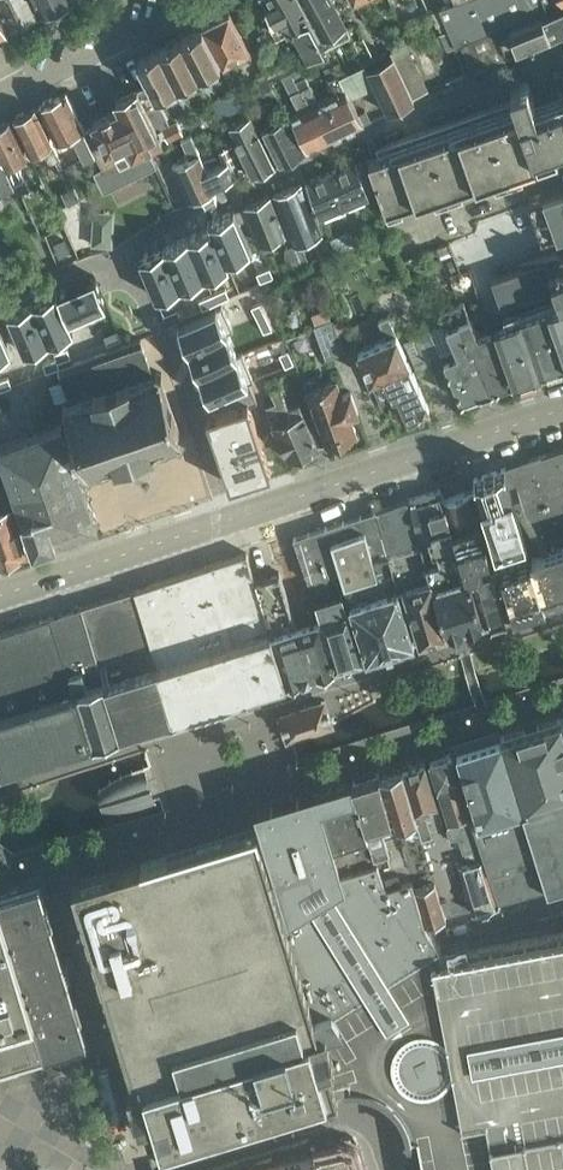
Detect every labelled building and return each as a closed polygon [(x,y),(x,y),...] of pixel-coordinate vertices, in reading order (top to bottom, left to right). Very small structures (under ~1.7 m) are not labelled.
[(9,28),(36,16),(28,0),(0,0),(0,9),(9,28)] [(42,13),(70,0),(36,0),(42,13)] [(275,21),(273,22),(272,27),(275,34),(280,35),(288,31),(288,32),(298,27),(313,55),(325,49),(299,0),(263,0),(275,21)] [(333,0),(300,0),(325,45),(351,32),(333,0)] [(473,39),(497,28),(506,24),(512,28),(562,5),(562,0),(466,0),(457,3),(473,39)] [(473,39),(456,47),(465,70),(464,70),(466,74),(509,57),(552,40),(562,36),(562,5),(512,28),(506,24),(497,28),(473,39)] [(8,29),(0,11),(0,32),(8,29)] [(203,24),(223,62),(249,48),(230,11),(217,17),(214,16),(207,20),(206,23),(203,24)] [(202,25),(180,36),(204,85),(226,74),(202,25)] [(352,41),(363,63),(365,62),(375,57),(363,35),(352,41)] [(180,36),(159,46),(184,95),(204,85),(180,36)] [(391,50),(393,55),(413,97),(428,89),(405,43),(391,50)] [(138,57),(150,83),(162,106),(184,95),(159,46),(138,57)] [(317,54),(323,67),(332,63),(325,49),(317,54)] [(393,55),(368,68),(376,85),(389,112),(415,100),(413,97),(393,55)] [(264,67),(268,76),(287,67),(283,58),(264,67)] [(363,63),(339,75),(351,98),(358,94),(376,85),(368,68),(365,62),(363,63)] [(351,98),(339,75),(337,70),(327,75),(336,93),(319,102),(306,75),(305,75),(301,66),(283,75),(287,84),(291,92),(300,111),(291,115),(309,150),(364,123),(359,113),(351,98)] [(237,91),(242,101),(273,86),(268,77),(237,91)] [(555,94),(535,101),(528,80),(511,86),(515,99),(386,144),(376,147),(379,157),(369,160),(386,210),(434,193),(539,157),(536,148),(562,139),(562,91),(555,94)] [(150,83),(138,89),(161,136),(166,133),(168,138),(183,131),(177,119),(170,122),(162,106),(150,83)] [(91,143),(100,160),(107,173),(124,165),(121,158),(162,138),(161,136),(138,89),(116,99),(120,108),(93,121),(101,138),(91,143)] [(211,101),(219,117),(243,106),(235,90),(211,101)] [(91,165),(100,160),(91,143),(67,93),(55,98),(52,97),(43,101),(42,105),(40,106),(57,142),(76,132),(91,165)] [(39,146),(48,163),(60,157),(36,108),(27,112),(24,111),(18,114),(17,117),(14,119),(30,151),(39,146)] [(366,110),(359,113),(364,123),(364,124),(371,121),(372,120),(366,110)] [(263,128),(280,163),(305,152),(287,116),(263,128)] [(3,166),(7,164),(20,190),(20,191),(29,186),(18,164),(16,161),(27,155),(10,120),(8,121),(4,120),(0,123),(0,159),(3,166)] [(232,130),(255,175),(276,166),(257,129),(245,135),(241,125),(232,130)] [(228,164),(208,171),(191,135),(182,139),(190,157),(173,165),(189,199),(216,189),(215,187),(247,174),(236,147),(223,152),(228,164)] [(4,197),(20,190),(7,164),(3,166),(0,159),(0,189),(4,197)] [(307,181),(326,228),(340,222),(334,208),(369,194),(355,161),(307,181)] [(275,193),(290,230),(295,244),(322,233),(316,220),(302,183),(275,193)] [(528,203),(542,243),(562,235),(562,191),(528,203)] [(286,233),(271,195),(246,205),(261,243),(286,233)] [(237,215),(212,226),(214,231),(228,265),(253,254),(237,215)] [(342,232),(348,246),(361,240),(356,226),(342,232)] [(214,231),(190,241),(205,275),(207,280),(231,270),(228,265),(214,231)] [(190,241),(166,252),(181,285),(183,291),(207,280),(205,275),(190,241)] [(436,248),(447,277),(460,272),(448,243),(436,248)] [(285,255),(292,271),(303,266),(294,244),(285,248),(285,255)] [(299,253),(304,264),(314,260),(310,249),(299,253)] [(513,380),(526,375),(527,377),(562,364),(562,254),(556,250),(519,263),(521,268),(492,278),(507,321),(494,326),(513,380)] [(166,252),(141,262),(156,296),(158,301),(183,291),(181,285),(166,252)] [(270,267),(257,273),(261,281),(274,276),(270,267)] [(468,269),(460,272),(447,277),(450,284),(471,276),(468,269)] [(95,276),(58,292),(68,316),(106,300),(95,276)] [(226,288),(213,294),(216,303),(230,297),(226,288)] [(57,290),(32,301),(48,338),(73,328),(68,316),(58,292),(57,290)] [(213,294),(199,299),(203,308),(216,303),(213,294)] [(464,300),(440,310),(455,346),(441,352),(461,399),(464,398),(465,399),(469,401),(477,398),(479,393),(479,392),(482,391),(488,388),(460,323),(472,318),(464,300)] [(32,301),(7,312),(23,349),(48,338),(32,301)] [(260,303),(252,308),(258,321),(266,316),(260,303)] [(177,308),(163,314),(167,323),(181,317),(177,308)] [(217,308),(178,325),(189,350),(228,333),(217,308)] [(349,330),(344,317),(342,313),(331,317),(332,320),(316,326),(327,355),(343,350),(337,334),(349,330)] [(379,319),(387,337),(358,349),(371,378),(372,378),(382,401),(392,396),(393,396),(402,417),(405,416),(408,419),(419,415),(419,411),(423,410),(422,409),(430,406),(426,399),(426,400),(389,315),(379,319)] [(266,316),(258,321),(264,333),(273,329),(266,316)] [(511,381),(513,380),(492,329),(478,335),(472,318),(460,323),(488,388),(497,385),(497,386),(499,385),(500,387),(503,389),(510,386),(512,383),(511,381)] [(11,350),(0,324),(0,355),(11,350)] [(118,328),(104,334),(108,343),(122,337),(118,328)] [(405,340),(417,368),(442,357),(429,330),(405,340)] [(228,333),(189,350),(199,374),(238,357),(228,333)] [(59,367),(71,401),(69,402),(66,400),(63,406),(66,407),(86,465),(84,468),(90,471),(92,468),(103,464),(103,465),(120,459),(120,458),(149,448),(149,449),(167,443),(166,442),(177,438),(180,439),(183,433),(180,432),(161,375),(162,372),(156,369),(155,372),(153,372),(141,338),(59,367)] [(68,347),(54,352),(56,357),(58,361),(71,356),(68,347)] [(288,349),(280,353),(286,366),(294,362),(288,349)] [(56,357),(43,362),(46,371),(60,366),(58,361),(56,357)] [(238,357),(199,374),(210,399),(233,389),(244,384),(249,382),(238,357)] [(0,379),(0,390),(12,385),(9,376),(0,379)] [(276,377),(267,381),(275,399),(263,404),(271,422),(270,422),(286,457),(288,456),(289,458),(319,446),(318,446),(326,443),(319,423),(310,426),(300,404),(289,407),(276,377)] [(304,382),(319,423),(326,443),(327,445),(339,441),(342,444),(354,440),(355,435),(357,434),(350,415),(358,411),(351,391),(342,394),(337,380),(322,385),(320,380),(319,379),(318,378),(316,378),(304,382)] [(238,404),(207,415),(230,484),(271,471),(250,405),(258,402),(249,382),(244,384),(233,389),(237,401),(238,404)] [(9,437),(3,419),(0,420),(0,440),(9,437)] [(50,541),(59,537),(98,523),(92,504),(92,503),(88,492),(87,492),(81,473),(80,473),(62,422),(0,444),(0,450),(34,546),(49,540),(50,541)] [(505,467),(527,538),(545,600),(562,594),(562,447),(505,467)] [(481,486),(477,487),(484,511),(494,548),(527,538),(505,467),(477,476),(481,486)] [(3,557),(6,559),(16,555),(17,552),(20,550),(27,547),(0,471),(0,558),(3,557)] [(477,487),(443,500),(466,575),(471,573),(485,618),(513,610),(498,557),(497,557),(494,548),(484,511),(477,487)] [(440,489),(410,499),(425,554),(432,576),(447,630),(485,618),(471,573),(466,575),(443,500),(440,489)] [(410,499),(376,510),(415,640),(447,630),(432,576),(425,554),(410,499)] [(376,510),(294,537),(304,569),(309,581),(341,571),(347,590),(349,597),(367,656),(415,640),(376,510)] [(294,537),(272,545),(288,598),(298,633),(300,632),(304,646),(302,651),(306,664),(308,664),(311,673),(334,666),(334,665),(335,665),(315,600),(309,581),(304,569),(294,537)] [(527,538),(494,548),(497,557),(498,557),(513,610),(545,600),(527,538)] [(261,548),(247,553),(287,680),(287,681),(311,673),(308,664),(306,664),(302,651),(304,646),(300,632),(298,633),(288,598),(272,545),(261,548)] [(134,589),(134,590),(173,715),(287,680),(247,553),(247,552),(134,589)] [(82,606),(89,627),(120,732),(173,715),(134,590),(82,606)] [(349,597),(347,590),(335,594),(337,601),(349,597)] [(363,657),(348,609),(345,601),(332,606),(329,595),(315,600),(335,665),(363,657)] [(0,633),(0,761),(2,769),(94,740),(79,689),(69,657),(70,656),(85,651),(79,630),(88,627),(89,627),(82,606),(0,633)] [(120,732),(89,627),(88,627),(79,630),(85,651),(70,656),(69,657),(95,740),(120,732)] [(333,725),(325,700),(279,715),(288,740),(333,725)] [(501,736),(548,884),(562,880),(562,725),(561,718),(501,736)] [(481,844),(497,897),(499,896),(499,898),(501,898),(500,896),(509,893),(509,895),(548,884),(501,736),(501,737),(501,736),(451,751),(452,752),(481,844)] [(430,758),(449,819),(447,823),(452,839),(461,836),(465,849),(481,844),(452,752),(430,758)] [(426,760),(402,767),(447,913),(448,913),(448,910),(460,907),(461,909),(473,906),(472,904),(452,839),(447,823),(444,824),(427,767),(428,767),(426,760)] [(161,789),(153,762),(129,770),(112,779),(99,789),(104,806),(121,806),(145,800),(163,795),(161,789)] [(402,767),(380,774),(413,873),(425,919),(447,913),(402,767)] [(380,774),(352,783),(374,850),(378,849),(387,874),(384,875),(386,881),(413,873),(380,774)] [(318,845),(335,853),(344,879),(379,865),(383,882),(386,881),(384,875),(387,874),(378,849),(374,850),(352,783),(351,782),(335,787),(335,788),(329,790),(322,805),(319,813),(318,821),(317,829),(317,837),(318,845)] [(335,1078),(345,1075),(345,1080),(346,1082),(355,1082),(365,1083),(374,1086),(383,1090),(389,1095),(395,1100),(401,1108),(405,1117),(408,1126),(410,1136),(418,1134),(425,1169),(562,1169),(562,932),(443,954),(441,943),(425,919),(413,873),(386,881),(383,882),(379,865),(344,879),(335,853),(318,845),(319,853),(314,854),(314,855),(304,858),(294,861),(269,830),(259,833),(264,847),(265,847),(335,1078)] [(337,1084),(335,1078),(265,847),(264,847),(259,833),(211,848),(212,851),(172,863),(170,859),(122,874),(122,875),(78,888),(104,975),(113,972),(120,995),(110,998),(153,1141),(247,1112),(246,1111),(325,1087),(326,1088),(337,1084)] [(497,897),(481,844),(465,849),(461,836),(452,839),(472,904),(497,897)] [(0,894),(0,902),(45,1050),(45,1051),(48,1050),(47,1046),(56,1043),(57,1047),(60,1046),(59,1046),(86,1037),(72,992),(67,978),(70,974),(66,961),(62,959),(39,883),(21,888),(21,887),(0,894)] [(17,1059),(19,1058),(27,1056),(26,1051),(36,1049),(37,1053),(45,1050),(0,902),(0,1064),(17,1059)] [(353,1149),(346,1145),(316,1152),(320,1169),(360,1169),(353,1149)] [(283,1160),(285,1169),(320,1169),(316,1152),(283,1160)] [(283,1160),(250,1168),(250,1169),(285,1169),(283,1160)]
